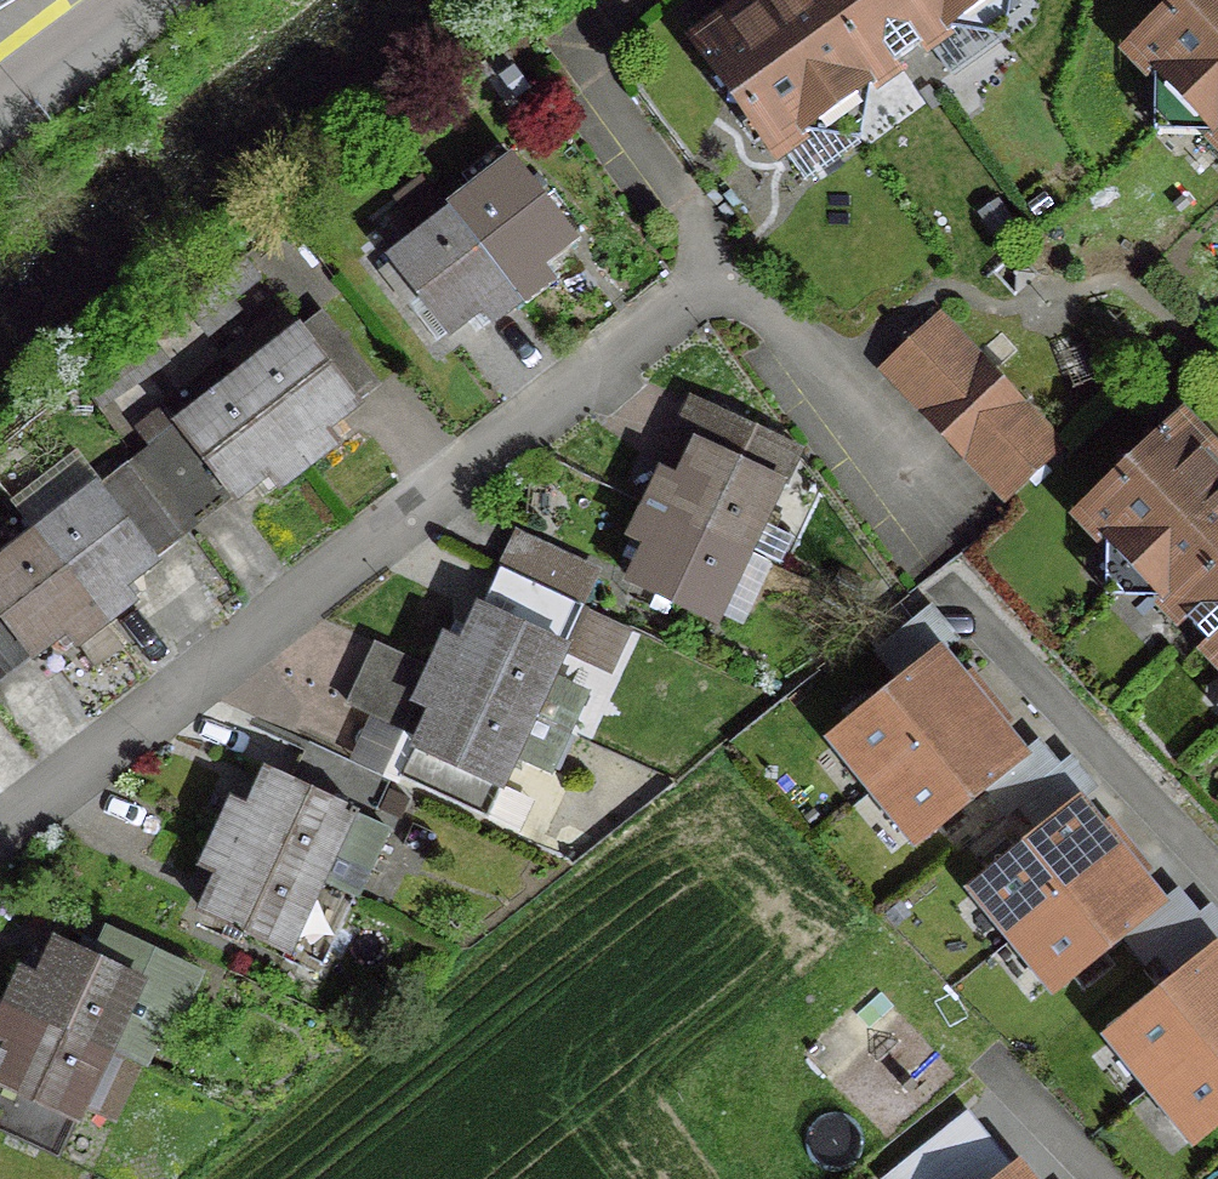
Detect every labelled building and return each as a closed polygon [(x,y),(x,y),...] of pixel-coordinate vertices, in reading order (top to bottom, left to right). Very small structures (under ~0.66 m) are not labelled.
[(691,42),(725,89),(722,105),(738,107),(772,154),(799,135),(802,117),(848,84),(865,87),(891,68),(888,64),(914,46),(917,50),(943,31),(945,14),(965,0),(749,0),(691,42)] [(1168,13),(1126,53),(1148,77),(1166,78),(1204,118),(1204,135),(1217,150),(1217,0),(1168,0),(1168,13)] [(419,234),(385,260),(443,334),(476,309),(481,315),(486,322),(541,279),(537,274),(531,266),(564,240),(492,151),(457,177),(470,194),(446,213),(421,183),(395,203),(419,234)] [(268,481),(273,488),(328,445),(321,436),(317,431),(374,387),(320,318),(284,339),(269,319),(218,359),(233,379),(133,457),(189,529),(262,473),(268,481)] [(898,348),(877,369),(1002,500),(1055,450),(930,319),(908,338),(901,330),(890,340),(898,348)] [(764,565),(743,555),(787,450),(707,412),(673,483),(665,479),(657,476),(627,538),(637,542),(643,545),(625,583),(710,624),(716,611),(738,621),(764,565)] [(1118,478),(1077,518),(1099,542),(1116,542),(1156,583),(1155,601),(1178,624),(1181,621),(1202,643),(1199,646),(1217,667),(1217,466),(1176,422),(1134,462),(1119,461),(1118,478)] [(0,559),(0,677),(59,631),(65,638),(70,645),(125,603),(119,595),(114,589),(174,541),(120,468),(0,559)] [(427,711),(396,778),(481,818),(509,758),(542,774),(578,695),(544,679),(577,609),(494,570),(458,649),(449,645),(441,641),(426,672),(370,646),(342,705),(399,732),(412,704),(420,707),(427,711)] [(934,655),(834,736),(917,838),(1017,757),(987,721),(967,697),(934,655)] [(280,953),(313,883),(348,900),(381,830),(366,823),(384,783),(303,745),(284,785),(261,775),(251,794),(240,817),(226,810),(206,852),(199,868),(215,875),(197,913),(280,953)] [(1056,986),(1155,906),(1129,873),(1105,843),(1073,804),(973,884),(1056,986)] [(19,962),(12,977),(0,1003),(0,1042),(2,1043),(0,1047),(0,1130),(58,1157),(75,1121),(82,1124),(114,1053),(147,1068),(170,1018),(180,1022),(204,970),(105,925),(93,951),(53,933),(36,970),(19,962)] [(1211,953),(1111,1033),(1194,1137),(1217,1118),(1217,961),(1211,953)] [(885,1178),(921,1178),(907,1161),(885,1178)]
